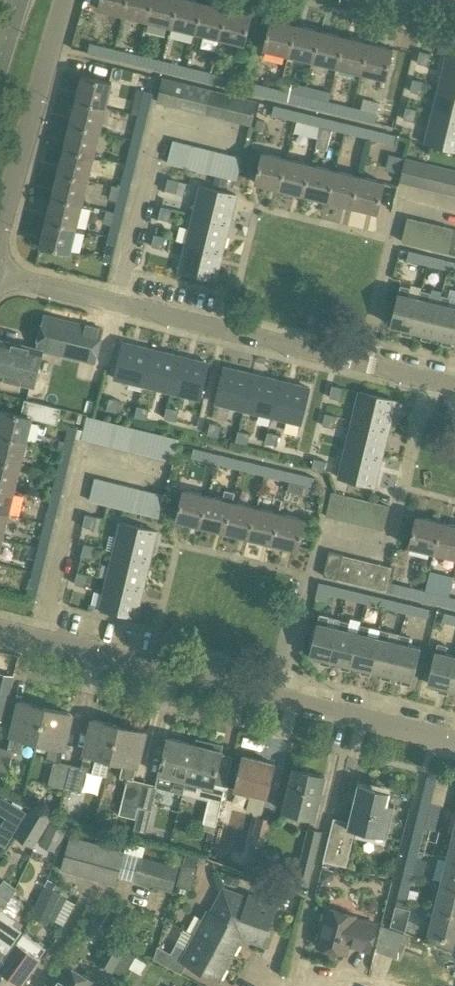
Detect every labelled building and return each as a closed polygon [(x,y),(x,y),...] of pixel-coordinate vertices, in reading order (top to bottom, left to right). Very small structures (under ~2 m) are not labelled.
[(126,0),(100,0),(98,8),(123,14),(126,0)] [(152,0),(126,0),(123,14),(147,20),(152,0)] [(178,0),(152,0),(147,20),(171,26),(178,0)] [(203,2),(193,0),(178,0),(171,26),(195,32),(203,2)] [(219,38),(227,8),(203,2),(195,32),(219,38)] [(227,8),(219,38),(244,44),(251,14),(227,8)] [(288,55),(295,25),(271,19),(263,49),(288,55)] [(312,61),(320,31),(295,25),(288,55),(312,61)] [(337,67),(344,37),(320,31),(312,61),(337,67)] [(361,73),(369,43),(344,37),(337,67),(361,73)] [(449,45),(439,42),(437,52),(447,54),(449,45)] [(112,59),(114,49),(90,43),(87,53),(112,59)] [(369,43),(361,73),(386,79),(393,49),(369,43)] [(136,65),(138,55),(114,49),(112,59),(136,65)] [(430,53),(420,51),(417,62),(427,65),(430,53)] [(160,70),(162,61),(138,55),(136,65),(160,70)] [(454,90),(454,60),(446,57),(442,73),(446,74),(443,87),(454,90)] [(184,76),(186,66),(162,61),(160,70),(184,76)] [(208,82),(210,72),(186,66),(184,76),(208,82)] [(210,72),(208,82),(233,88),(235,78),(210,72)] [(76,100),(106,107),(111,83),(82,76),(76,100)] [(154,78),(145,76),(142,88),(151,91),(154,78)] [(168,105),(175,80),(162,77),(156,102),(168,105)] [(424,81),(413,79),(410,91),(421,93),(424,81)] [(180,108),(186,83),(175,80),(168,105),(180,108)] [(192,111),(198,86),(186,83),(180,108),(192,111)] [(278,99),(280,89),(256,83),(253,93),(278,99)] [(204,114),(210,89),(198,86),(192,111),(204,114)] [(443,87),(439,86),(436,101),(439,102),(436,115),(454,120),(454,90),(443,87)] [(215,116),(221,92),(210,89),(204,114),(215,116)] [(302,105),(304,95),(280,89),(278,99),(302,105)] [(139,115),(148,117),(154,93),(145,90),(139,115)] [(227,119),(233,94),(221,92),(215,116),(227,119)] [(239,122),(245,97),(233,94),(227,119),(239,122)] [(326,111),(328,101),(304,95),(302,105),(326,111)] [(245,97),(239,122),(251,125),(257,100),(245,97)] [(100,131),(106,107),(76,100),(70,124),(100,131)] [(350,116),(352,107),(328,101),(326,111),(350,116)] [(352,107),(350,116),(374,122),(378,105),(364,101),(363,109),(352,107)] [(296,121),(298,111),(274,106),(271,115),(296,121)] [(414,121),(417,109),(406,107),(403,119),(414,121)] [(320,127),(322,117),(298,111),(296,121),(320,127)] [(436,115),(432,114),(429,129),(432,130),(429,144),(454,150),(454,120),(436,115)] [(142,141),(148,117),(139,115),(133,139),(142,141)] [(344,133),(346,123),(322,117),(320,127),(317,138),(329,141),(332,130),(344,133)] [(368,139),(370,129),(346,123),(344,133),(368,139)] [(94,156),(100,131),(70,124),(64,148),(94,156)] [(370,129),(368,139),(392,145),(395,135),(370,129)] [(136,165),(142,141),(133,139),(127,163),(136,165)] [(178,167),(184,143),(172,140),(167,164),(178,167)] [(190,170),(196,145),(184,143),(178,167),(190,170)] [(201,173),(207,148),(196,145),(190,170),(201,173)] [(88,180),(94,156),(64,148),(58,173),(88,180)] [(212,175),(218,151),(207,148),(201,173),(212,175)] [(224,178),(230,154),(218,151),(212,175),(214,176),(224,178)] [(280,189),(287,159),(262,153),(255,183),(280,189)] [(230,154),(224,178),(227,179),(236,181),(242,157),(230,154)] [(412,185),(418,160),(406,157),(400,182),(412,185)] [(304,195),(311,165),(287,159),(280,189),(304,195)] [(423,188),(429,163),(418,160),(412,185),(423,188)] [(434,191),(440,166),(429,163),(423,188),(434,191)] [(328,201),(335,171),(311,165),(304,195),(328,201)] [(445,193),(451,168),(440,166),(434,191),(445,193)] [(451,168),(445,193),(454,196),(454,169),(451,168)] [(352,207),(360,177),(335,171),(328,201),(352,207)] [(82,204),(88,180),(58,173),(52,197),(82,204)] [(224,178),(214,176),(212,184),(225,187),(227,179),(224,178)] [(360,177),(352,207),(377,213),(384,183),(360,177)] [(165,190),(176,193),(179,180),(168,178),(165,190)] [(197,215),(229,223),(236,195),(200,186),(197,202),(200,203),(197,215)] [(76,228),(82,204),(52,197),(46,221),(76,228)] [(172,209),(161,206),(158,218),(169,221),(172,209)] [(119,237),(124,213),(115,211),(109,235),(119,237)] [(190,244),(222,252),(229,223),(197,215),(197,216),(193,215),(190,230),(193,231),(190,244)] [(413,244),(419,220),(407,217),(401,241),(413,244)] [(424,247),(430,223),(419,220),(413,244),(424,247)] [(70,253),(76,228),(46,221),(40,246),(70,253)] [(436,250),(441,226),(430,223),(424,247),(436,250)] [(447,252),(453,229),(441,226),(436,250),(447,252)] [(165,237),(154,234),(151,246),(162,249),(165,237)] [(113,262),(119,237),(109,235),(103,260),(113,262)] [(222,252),(190,244),(187,243),(183,257),(186,258),(183,272),(215,280),(222,252)] [(409,251),(406,260),(420,263),(422,254),(409,251)] [(429,256),(427,265),(440,268),(442,259),(429,256)] [(411,337),(412,330),(420,299),(410,296),(412,288),(401,285),(391,325),(402,328),(400,334),(411,337)] [(439,303),(441,295),(442,292),(432,290),(431,293),(422,291),(420,299),(412,330),(422,333),(421,339),(431,342),(433,335),(439,303)] [(454,330),(454,307),(449,306),(451,298),(441,295),(439,303),(433,335),(442,338),(441,344),(451,347),(453,340),(454,330)] [(45,316),(37,348),(0,340),(0,379),(33,387),(42,350),(64,355),(61,367),(75,370),(82,343),(103,348),(109,326),(99,324),(98,328),(45,316)] [(144,382),(152,349),(123,342),(114,378),(129,382),(130,378),(143,381),(144,382)] [(172,389),(180,356),(152,349),(144,382),(143,381),(142,385),(158,389),(158,385),(171,388),(172,389)] [(172,389),(171,388),(170,392),(186,396),(187,392),(199,395),(199,399),(200,399),(208,363),(180,356),(172,389)] [(244,410),(252,374),(224,367),(215,403),(230,407),(231,403),(244,406),(243,410),(244,410)] [(273,417),(281,381),(252,374),(244,410),(258,413),(259,410),(272,413),(271,417),(273,417)] [(281,381),(273,417),(287,420),(287,417),(300,420),(299,424),(301,424),(309,388),(281,381)] [(343,387),(332,385),(329,397),(340,399),(343,387)] [(356,421),(388,429),(395,401),(360,392),(356,407),(359,408),(356,421)] [(120,401),(109,398),(106,410),(117,413),(120,401)] [(26,442),(32,418),(57,425),(61,408),(24,399),(21,414),(2,410),(0,419),(0,436),(26,442)] [(146,420),(149,409),(137,406),(134,417),(146,420)] [(176,421),(178,410),(166,407),(164,418),(176,421)] [(333,427),(336,416),(325,413),(322,425),(333,427)] [(94,441),(99,419),(87,417),(82,438),(94,441)] [(105,444),(111,422),(99,419),(94,441),(105,444)] [(388,429),(356,421),(353,420),(349,435),(353,436),(349,449),(381,458),(388,429)] [(116,447),(122,425),(111,422),(105,444),(116,447)] [(218,437),(221,425),(210,422),(207,434),(218,437)] [(128,450),(133,428),(122,425),(116,447),(128,450)] [(63,450),(72,453),(78,428),(69,426),(63,450)] [(139,452),(144,431),(133,428),(128,450),(139,452)] [(250,433),(238,430),(235,441),(247,444),(250,433)] [(150,455),(156,433),(144,431),(139,452),(150,455)] [(277,445),(279,434),(267,431),(265,442),(277,445)] [(162,458),(167,436),(156,433),(150,455),(162,458)] [(26,442),(0,436),(0,462),(20,466),(26,442)] [(173,461),(179,439),(167,436),(162,458),(173,461)] [(215,463),(217,454),(193,448),(191,457),(215,463)] [(349,449),(346,448),(342,463),(346,464),(343,477),(339,476),(339,477),(375,486),(381,458),(349,449)] [(66,477),(72,453),(63,450),(57,475),(66,477)] [(239,469),(242,459),(217,454),(215,463),(239,469)] [(311,469),(324,472),(326,461),(314,458),(311,469)] [(263,475),(266,465),(242,459),(239,469),(263,475)] [(20,466),(0,462),(0,487),(14,490),(20,466)] [(287,481),(290,471),(266,465),(263,475),(287,481)] [(290,471),(287,481),(312,487),(314,477),(290,471)] [(60,501),(66,477),(57,475),(51,499),(60,501)] [(101,503),(107,480),(95,477),(89,500),(101,503)] [(113,506),(118,483),(107,480),(101,503),(113,506)] [(124,509),(130,486),(118,483),(113,506),(124,509)] [(136,512),(141,489),(130,486),(124,509),(136,512)] [(14,490),(0,487),(0,513),(8,515),(14,490)] [(147,515),(153,491),(141,489),(136,512),(147,515)] [(201,526),(208,496),(183,490),(176,520),(201,526)] [(225,532),(232,502),(234,492),(225,490),(222,500),(208,496),(201,526),(225,532)] [(160,518),(165,494),(153,491),(147,515),(160,518)] [(337,519),(343,495),(331,492),(325,516),(337,519)] [(348,521),(354,498),(343,495),(337,519),(348,521)] [(360,524),(366,500),(354,498),(348,521),(360,524)] [(54,525),(60,501),(51,499),(45,523),(54,525)] [(371,527),(377,503),(366,500),(360,524),(371,527)] [(249,538),(256,508),(232,502),(225,532),(249,538)] [(377,503),(371,527),(383,530),(389,506),(377,503)] [(273,544),(281,514),(256,508),(249,538),(273,544)] [(8,515),(0,513),(0,538),(2,539),(8,515)] [(96,516),(85,514),(82,526),(93,528),(96,516)] [(281,514),(273,544),(298,550),(305,520),(281,514)] [(433,552),(441,522),(416,516),(409,546),(433,552)] [(441,522),(433,552),(454,557),(454,526),(441,522)] [(117,552),(150,560),(156,531),(121,523),(117,538),(121,539),(118,551),(117,552)] [(92,558),(95,546),(84,543),(81,555),(92,558)] [(43,573),(48,549),(39,547),(33,571),(43,573)] [(117,552),(118,551),(114,551),(110,566),(114,567),(111,580),(143,588),(150,560),(117,552)] [(337,579),(343,555),(328,551),(322,576),(337,579)] [(349,582),(355,558),(343,555),(337,579),(349,582)] [(361,585),(367,561),(355,558),(349,582),(361,585)] [(373,588),(379,564),(367,561),(361,585),(373,588)] [(385,591),(387,581),(391,566),(379,564),(373,588),(385,591)] [(36,598),(43,573),(33,571),(27,595),(36,598)] [(85,586),(88,574),(77,572),(74,584),(85,586)] [(111,580),(107,579),(104,594),(107,595),(104,608),(100,607),(100,608),(136,617),(143,588),(111,580)] [(415,598),(418,589),(387,581),(385,591),(415,598)] [(339,596),(341,587),(319,582),(316,591),(339,596)] [(360,602),(363,592),(341,587),(339,596),(360,602)] [(445,605),(447,596),(418,589),(415,598),(445,605)] [(382,607),(385,598),(363,592),(360,602),(382,607)] [(447,596),(445,605),(454,608),(454,598),(447,596)] [(404,612),(406,603),(385,598),(382,607),(404,612)] [(406,603),(404,612),(427,618),(429,608),(406,603)] [(445,613),(442,622),(454,625),(454,615),(445,613)] [(330,660),(338,628),(328,626),(330,617),(319,615),(310,655),(321,657),(319,664),(329,666),(331,660),(330,660)] [(359,633),(358,633),(348,630),(350,622),(340,620),(338,628),(330,660),(331,660),(341,662),(339,669),(350,671),(351,665),(359,633)] [(371,670),(379,638),(369,635),(371,627),(360,625),(358,633),(359,633),(351,665),(361,667),(360,674),(370,676),(372,670),(371,670)] [(392,675),(400,643),(389,640),(391,632),(381,630),(379,638),(371,670),(372,670),(382,672),(380,679),(391,681),(392,675)] [(411,686),(420,648),(409,645),(411,637),(402,634),(400,643),(392,675),(402,677),(400,684),(411,686)] [(445,654),(447,646),(437,643),(428,683),(439,686),(437,692),(448,695),(449,688),(454,661),(454,656),(445,654)] [(0,672),(0,697),(8,699),(14,675),(0,672)] [(45,708),(19,702),(8,749),(0,747),(0,773),(7,774),(13,751),(21,753),(24,738),(37,741),(45,708)] [(65,788),(71,765),(60,762),(71,714),(45,708),(37,741),(49,744),(46,759),(53,761),(48,784),(65,788)] [(111,759),(119,726),(93,720),(81,768),(71,765),(65,788),(80,792),(85,768),(92,770),(92,772),(106,776),(110,759),(111,759)] [(137,806),(143,782),(132,779),(135,765),(137,765),(145,732),(119,726),(111,759),(123,762),(119,777),(127,779),(121,802),(137,806)] [(186,780),(195,744),(167,738),(158,773),(155,785),(143,782),(137,806),(139,806),(133,830),(145,833),(156,787),(168,790),(171,777),(186,780)] [(186,780),(199,783),(196,797),(208,800),(203,822),(216,825),(225,786),(214,783),(222,751),(221,751),(222,746),(206,742),(205,747),(195,744),(186,780)] [(266,797),(274,764),(243,756),(235,789),(252,793),(248,809),(261,812),(265,796),(266,797)] [(314,818),(325,776),(293,768),(283,810),(314,818)] [(430,803),(436,778),(427,776),(421,801),(430,803)] [(387,804),(390,792),(357,784),(356,791),(358,791),(357,798),(354,797),(347,828),(387,837),(395,806),(387,804)] [(26,812),(1,797),(0,799),(0,815),(18,826),(26,812)] [(424,827),(430,803),(421,801),(415,825),(424,827)] [(33,847),(50,819),(32,807),(14,835),(33,847)] [(56,852),(69,824),(52,816),(39,844),(56,852)] [(265,840),(270,819),(257,816),(252,837),(265,840)] [(424,828),(424,827),(415,825),(409,849),(418,851),(418,850),(428,852),(433,830),(424,828)] [(308,886),(322,831),(308,828),(299,863),(288,860),(283,880),(308,886)] [(453,834),(447,859),(454,861),(454,835),(453,834)] [(124,851),(70,836),(60,869),(115,885),(118,875),(133,879),(133,880),(170,891),(177,866),(142,856),(144,850),(126,845),(124,851)] [(346,866),(352,841),(328,836),(323,861),(346,866)] [(412,875),(418,851),(409,849),(403,873),(412,875)] [(447,859),(441,883),(454,887),(454,861),(447,859)] [(191,890),(198,867),(183,862),(176,885),(191,890)] [(406,899),(412,875),(403,873),(397,897),(406,899)] [(441,883),(435,906),(435,908),(454,913),(454,887),(441,883)] [(62,894),(44,886),(33,910),(50,918),(62,894)] [(3,909),(15,891),(9,887),(1,898),(0,897),(0,912),(3,909)] [(235,937),(241,935),(223,889),(211,913),(208,911),(195,936),(232,956),(238,944),(235,937)] [(223,889),(241,935),(246,932),(249,940),(267,946),(274,927),(269,925),(277,905),(250,895),(249,898),(223,889)] [(400,924),(406,899),(397,897),(391,922),(400,924)] [(435,906),(424,904),(422,915),(432,917),(429,932),(431,933),(429,941),(453,950),(454,942),(454,913),(435,908),(435,906)] [(21,929),(12,922),(15,918),(3,909),(0,912),(0,958),(21,929)] [(370,951),(376,925),(355,919),(355,917),(327,909),(317,946),(346,953),(348,945),(370,951)] [(397,955),(405,932),(384,925),(377,948),(397,955)] [(45,949),(23,933),(0,965),(0,969),(20,984),(45,949)] [(218,980),(232,956),(195,936),(187,950),(176,944),(170,954),(218,980)] [(124,976),(135,956),(125,950),(126,948),(108,939),(95,963),(112,973),(113,970),(124,976)] [(98,984),(62,962),(48,985),(97,985),(98,984)]
